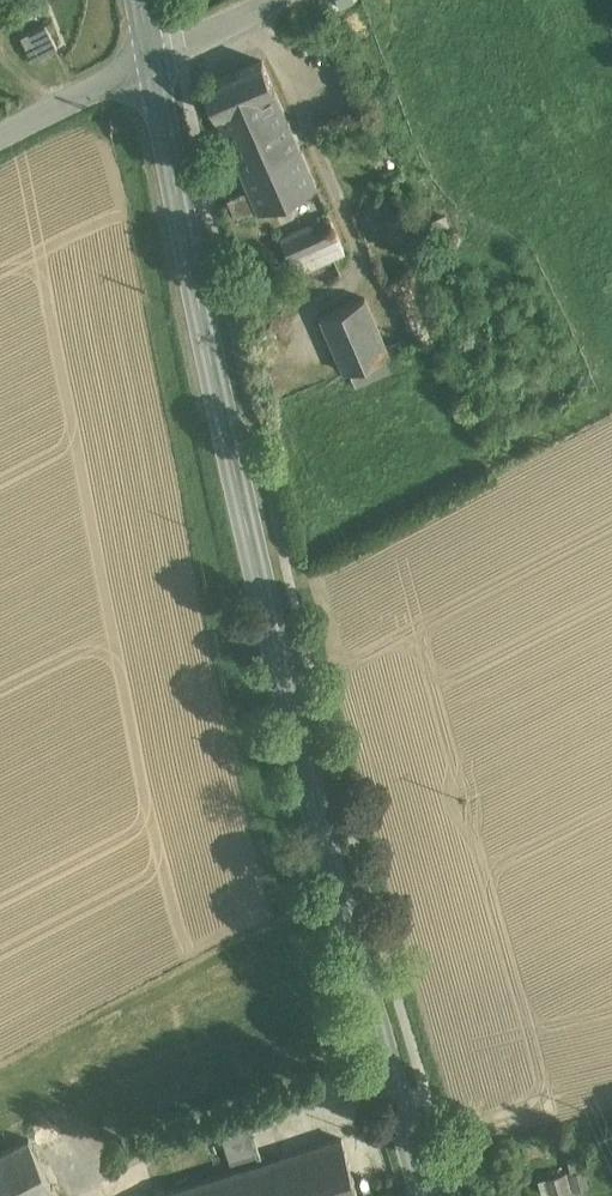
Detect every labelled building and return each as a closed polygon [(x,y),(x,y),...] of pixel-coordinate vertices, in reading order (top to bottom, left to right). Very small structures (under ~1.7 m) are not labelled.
[(46,23),(21,36),(33,60),(58,47),(46,23)] [(300,147),(262,61),(205,85),(242,171),(300,147)] [(300,147),(242,171),(249,187),(228,196),(237,219),(316,185),(300,147)] [(330,217),(282,238),(297,274),(346,253),(330,217)] [(365,297),(321,316),(345,371),(389,352),(365,297)] [(251,1121),(221,1130),(231,1162),(261,1153),(251,1121)] [(271,1159),(283,1195),(360,1195),(342,1138),(271,1159)] [(0,1154),(0,1195),(56,1195),(58,1195),(29,1139),(0,1154)] [(168,1191),(169,1195),(283,1195),(271,1159),(168,1191)] [(585,1168),(561,1172),(563,1185),(588,1181),(585,1168)]
